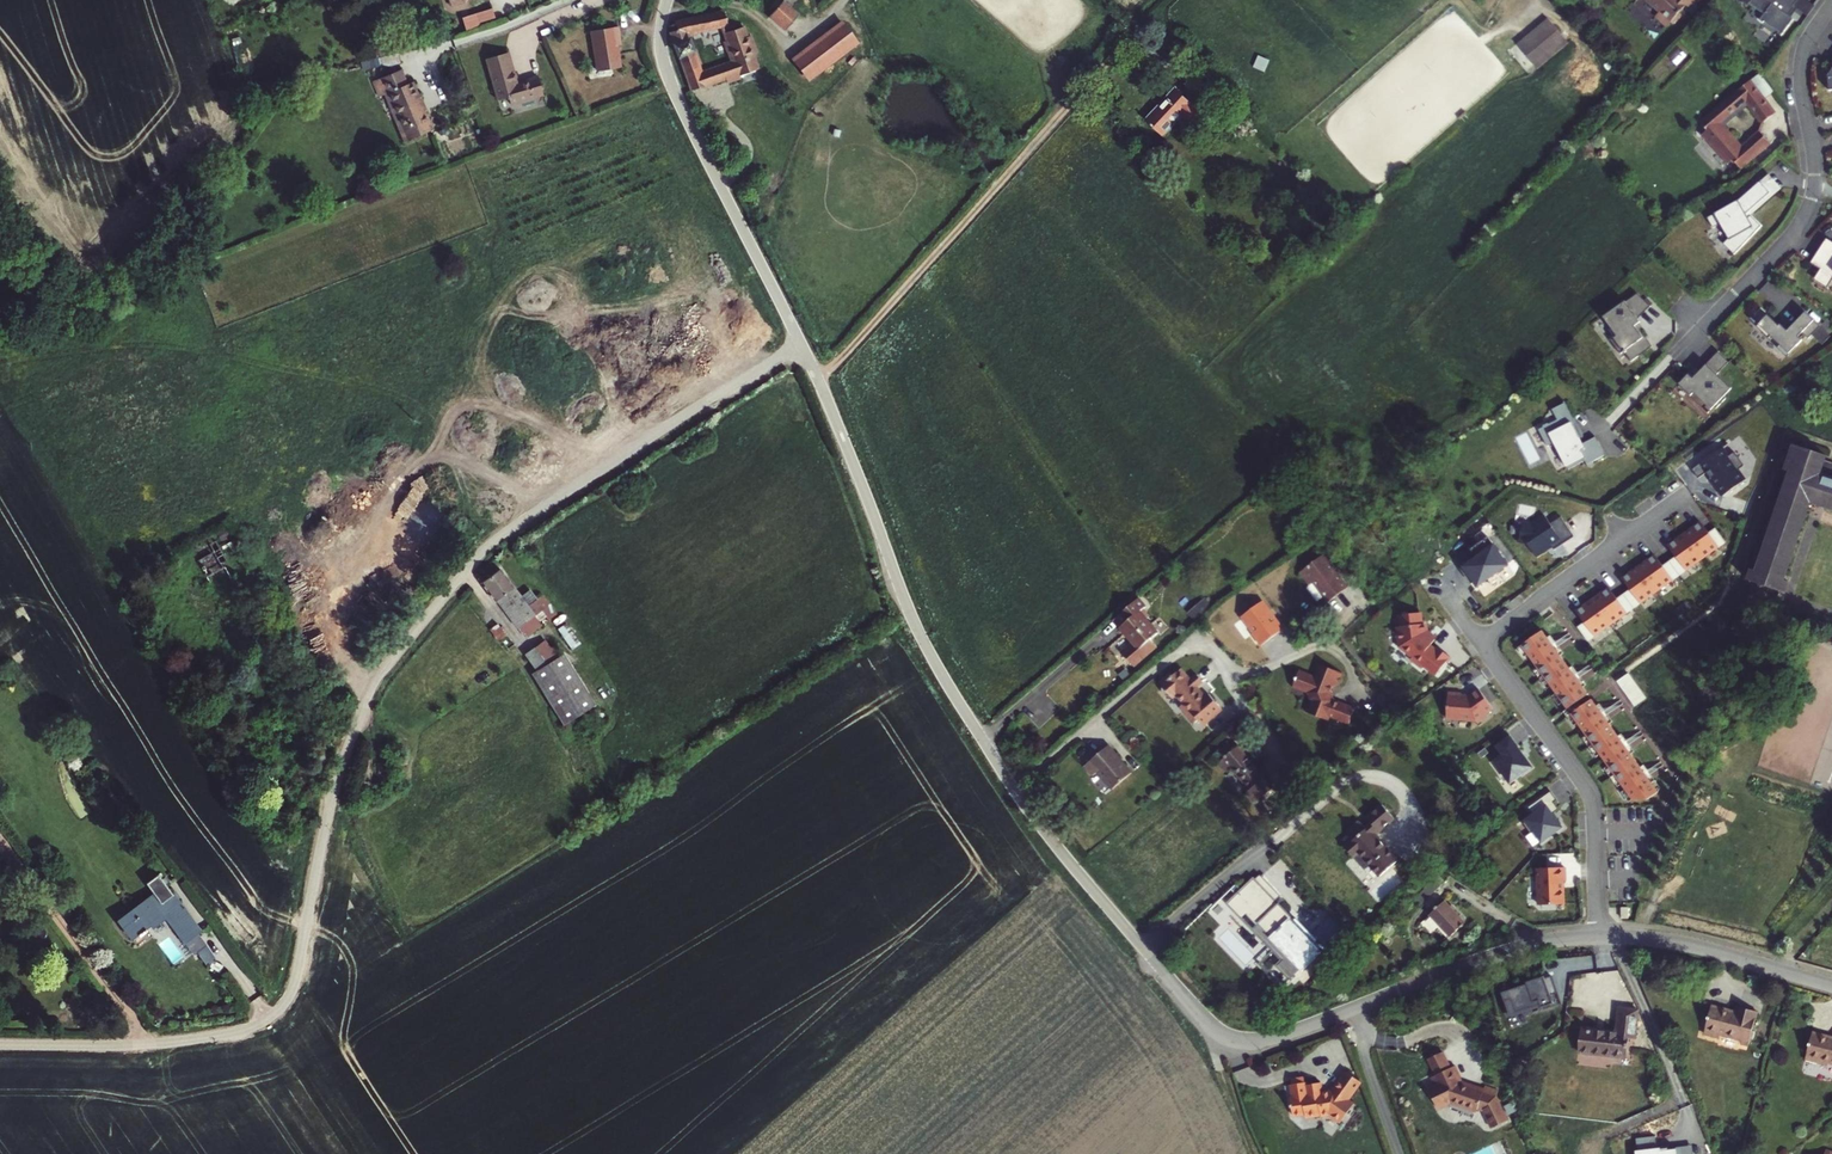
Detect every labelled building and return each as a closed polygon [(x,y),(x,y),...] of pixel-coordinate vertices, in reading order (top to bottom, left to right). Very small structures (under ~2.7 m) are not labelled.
[(786,0),(783,0),(770,13),(787,30),(801,15),(786,0)] [(1672,0),(1670,2),(1668,0),(1638,0),(1636,3),(1654,20),(1649,24),(1660,34),(1665,29),(1673,20),(1680,13),(1682,15),(1696,0),(1695,0),(1672,0)] [(1764,14),(1759,21),(1763,23),(1764,22),(1778,32),(1777,34),(1781,36),(1793,19),(1788,16),(1795,7),(1793,6),(1797,0),(1736,0),(1742,4),(1743,3),(1747,7),(1749,4),(1764,14)] [(492,10),(462,19),(465,28),(494,19),(492,10)] [(724,11),(675,21),(677,29),(669,32),(674,45),(682,42),(680,36),(688,34),(727,25),(724,11)] [(1515,45),(1538,69),(1569,40),(1547,16),(1515,45)] [(1675,22),(1673,20),(1665,29),(1667,31),(1675,22)] [(706,71),(711,84),(726,78),(727,83),(741,78),(740,75),(758,69),(754,55),(757,54),(751,35),(747,37),(743,26),(724,33),(726,40),(724,40),(728,51),(730,50),(734,61),(706,71)] [(621,44),(619,27),(592,31),(598,70),(621,67),(618,45),(621,44)] [(838,32),(788,65),(800,83),(850,50),(838,32)] [(674,45),(678,55),(693,49),(688,34),(680,36),(682,42),(674,45)] [(693,49),(678,55),(691,90),(706,85),(701,72),(693,49)] [(505,52),(485,59),(497,97),(507,94),(509,101),(519,98),(519,99),(533,95),(532,94),(542,91),(536,72),(526,75),(526,77),(515,81),(514,77),(516,76),(513,69),(511,69),(505,52)] [(397,54),(380,58),(382,67),(400,63),(397,54)] [(412,83),(407,85),(401,70),(373,81),(379,97),(389,93),(398,117),(394,118),(404,141),(431,131),(412,83)] [(701,72),(706,85),(711,84),(706,71),(701,72)] [(1700,123),(1710,133),(1747,102),(1763,123),(1775,114),(1763,97),(1750,80),(1733,94),(1727,100),(1708,116),(1700,123)] [(1175,89),(1147,119),(1163,135),(1183,115),(1193,124),(1201,114),(1175,89)] [(1216,111),(1225,103),(1213,91),(1205,99),(1216,111)] [(1728,156),(1744,174),(1774,148),(1758,130),(1728,156)] [(1725,243),(1735,253),(1762,225),(1752,216),(1751,216),(1748,212),(1770,192),(1761,182),(1740,200),(1709,218),(1715,227),(1722,223),(1730,238),(1725,243)] [(1821,247),(1810,264),(1831,278),(1831,254),(1821,247)] [(1612,338),(1622,352),(1625,349),(1626,351),(1627,350),(1633,359),(1644,351),(1639,344),(1647,339),(1636,324),(1638,323),(1636,320),(1640,317),(1639,316),(1651,303),(1639,292),(1627,300),(1626,299),(1604,315),(1618,334),(1612,338)] [(1781,324),(1763,307),(1754,316),(1761,322),(1758,325),(1770,337),(1772,335),(1782,344),(1780,346),(1788,354),(1804,339),(1800,335),(1804,332),(1810,337),(1822,325),(1807,311),(1789,329),(1782,323),(1781,324)] [(1711,360),(1695,375),(1690,371),(1680,381),(1690,392),(1694,389),(1712,407),(1715,404),(1717,406),(1727,396),(1724,394),(1732,385),(1719,372),(1721,370),(1711,360)] [(1587,465),(1605,456),(1595,437),(1582,444),(1573,427),(1577,425),(1566,403),(1552,410),(1558,420),(1549,425),(1548,424),(1543,426),(1543,427),(1539,430),(1547,446),(1555,443),(1568,469),(1585,461),(1587,465)] [(1810,500),(1812,495),(1827,500),(1825,506),(1831,508),(1831,462),(1824,459),(1826,454),(1795,444),(1785,470),(1791,472),(1757,570),(1752,569),(1748,580),(1785,592),(1789,581),(1784,579),(1810,500)] [(1725,447),(1691,462),(1697,476),(1708,471),(1719,493),(1748,480),(1735,451),(1728,454),(1725,447)] [(1812,495),(1810,500),(1825,506),(1827,500),(1812,495)] [(1524,522),(1521,540),(1528,541),(1537,555),(1548,548),(1548,547),(1552,544),(1555,549),(1556,549),(1556,548),(1574,536),(1575,536),(1576,536),(1562,516),(1552,523),(1547,515),(1533,524),(1524,522)] [(1579,627),(1589,641),(1596,636),(1596,635),(1628,612),(1629,613),(1642,603),(1642,602),(1674,579),(1675,580),(1689,570),(1688,569),(1720,546),(1721,547),(1728,542),(1717,527),(1711,532),(1703,521),(1670,545),(1678,555),(1665,565),(1657,554),(1624,578),(1632,588),(1618,598),(1611,587),(1578,611),(1586,622),(1579,627)] [(1478,556),(1464,566),(1479,586),(1510,564),(1489,536),(1472,548),(1478,556)] [(227,559),(216,539),(209,543),(213,550),(197,559),(207,576),(224,567),(221,562),(227,559)] [(1327,552),(1302,569),(1312,583),(1316,580),(1329,600),(1350,586),(1327,552)] [(499,568),(481,581),(495,601),(497,600),(525,637),(546,622),(541,614),(525,593),(521,596),(499,568)] [(530,590),(525,593),(541,614),(546,622),(549,619),(536,600),(537,599),(530,590)] [(536,600),(549,619),(557,614),(543,595),(537,599),(536,600)] [(1145,607),(1138,599),(1123,612),(1129,619),(1121,626),(1133,640),(1121,651),(1134,665),(1157,645),(1151,638),(1158,632),(1140,611),(1145,607)] [(1176,617),(1180,622),(1192,612),(1187,606),(1176,617)] [(489,631),(498,643),(506,637),(498,625),(489,631)] [(581,645),(566,625),(558,631),(573,651),(581,645)] [(1523,645),(1568,709),(1589,694),(1544,630),(1523,645)] [(547,667),(562,658),(554,648),(552,649),(546,641),(535,650),(547,667)] [(564,728),(597,707),(564,656),(562,658),(547,667),(535,650),(525,656),(537,673),(532,676),(564,728)] [(1343,673),(1321,664),(1316,676),(1300,670),(1298,676),(1297,676),(1295,679),(1297,679),(1295,685),(1309,690),(1308,692),(1312,700),(1313,701),(1310,709),(1319,713),(1319,715),(1330,719),(1331,716),(1333,712),(1336,713),(1334,717),(1349,723),(1356,706),(1340,700),(1339,703),(1335,701),(1331,691),(1334,684),(1338,686),(1343,673)] [(1180,669),(1172,676),(1161,686),(1163,688),(1163,692),(1167,696),(1171,697),(1172,698),(1176,695),(1185,704),(1188,708),(1185,711),(1195,723),(1198,720),(1203,725),(1222,708),(1209,693),(1205,697),(1201,692),(1200,692),(1195,687),(1198,685),(1192,679),(1190,681),(1180,669)] [(1629,671),(1617,679),(1636,705),(1648,696),(1629,671)] [(1171,674),(1160,684),(1161,686),(1172,676),(1171,674)] [(1197,675),(1192,679),(1198,685),(1203,681),(1197,675)] [(1447,718),(1477,720),(1478,723),(1488,715),(1487,713),(1494,708),(1480,689),(1470,696),(1462,695),(1462,693),(1449,692),(1447,718)] [(1659,791),(1661,787),(1656,780),(1652,782),(1593,699),(1572,714),(1633,799),(1648,799),(1659,791)] [(1313,701),(1312,700),(1308,710),(1319,715),(1319,713),(1310,709),(1313,701)] [(1741,730),(1717,743),(1722,752),(1746,738),(1741,730)] [(1495,763),(1502,773),(1504,772),(1512,782),(1522,774),(1523,775),(1534,767),(1527,758),(1525,759),(1522,755),(1523,754),(1518,747),(1519,746),(1513,737),(1500,747),(1506,755),(1495,763)] [(1110,744),(1086,764),(1095,775),(1100,770),(1114,788),(1134,771),(1110,744)] [(1273,787),(1238,745),(1226,754),(1224,751),(1217,757),(1219,760),(1218,760),(1227,771),(1232,767),(1250,789),(1246,792),(1254,803),(1273,787)] [(1285,777),(1278,783),(1287,794),(1294,788),(1285,777)] [(1524,823),(1531,833),(1535,831),(1542,841),(1553,834),(1554,835),(1564,828),(1557,818),(1556,819),(1553,814),(1560,809),(1555,802),(1558,800),(1551,791),(1529,807),(1535,816),(1524,823)] [(1353,839),(1344,847),(1366,871),(1371,866),(1379,876),(1397,860),(1375,834),(1394,818),(1382,804),(1366,817),(1372,824),(1366,828),(1360,821),(1347,832),(1353,839)] [(1540,905),(1564,905),(1564,888),(1563,887),(1563,881),(1567,881),(1566,868),(1537,869),(1538,889),(1539,889),(1540,905)] [(1226,900),(1278,959),(1271,966),(1266,960),(1262,964),(1282,987),(1321,952),(1275,900),(1282,894),(1261,870),(1226,900)] [(151,923),(153,926),(166,917),(185,943),(200,931),(172,893),(158,874),(146,883),(153,893),(120,918),(133,936),(137,933),(140,936),(147,931),(145,928),(151,923)] [(1439,887),(1433,881),(1416,897),(1422,903),(1439,887)] [(1466,922),(1445,900),(1430,914),(1450,936),(1466,922)] [(1507,1017),(1559,1005),(1552,975),(1500,988),(1507,1017)] [(1704,1034),(1719,1038),(1720,1035),(1742,1040),(1741,1043),(1748,1045),(1756,1012),(1737,1007),(1736,1014),(1710,1008),(1704,1034)] [(1616,1031),(1581,1027),(1578,1051),(1626,1057),(1629,1038),(1634,1039),(1638,1010),(1618,1008),(1616,1031)] [(1817,1063),(1818,1060),(1828,1063),(1831,1064),(1831,1037),(1812,1032),(1805,1060),(1817,1063)] [(1491,1128),(1507,1121),(1496,1097),(1498,1090),(1485,1086),(1483,1092),(1462,1085),(1459,1079),(1462,1077),(1459,1072),(1453,1075),(1449,1067),(1451,1067),(1443,1051),(1440,1052),(1438,1048),(1432,1050),(1433,1052),(1434,1055),(1431,1056),(1428,1058),(1436,1074),(1431,1076),(1435,1084),(1429,1087),(1439,1107),(1450,1102),(1477,1111),(1477,1109),(1484,1111),(1491,1128)] [(1455,1064),(1451,1067),(1449,1067),(1453,1075),(1459,1072),(1455,1064)] [(1333,1082),(1335,1083),(1346,1068),(1344,1066),(1333,1082)] [(1321,1112),(1328,1110),(1332,1110),(1341,1116),(1354,1100),(1348,1096),(1361,1078),(1346,1068),(1335,1083),(1333,1082),(1329,1087),(1322,1088),(1320,1079),(1306,1081),(1307,1091),(1302,1092),(1304,1099),(1302,1099),(1303,1104),(1304,1104),(1305,1110),(1319,1108),(1321,1112)] [(1332,1110),(1328,1110),(1340,1119),(1341,1116),(1332,1110)]
